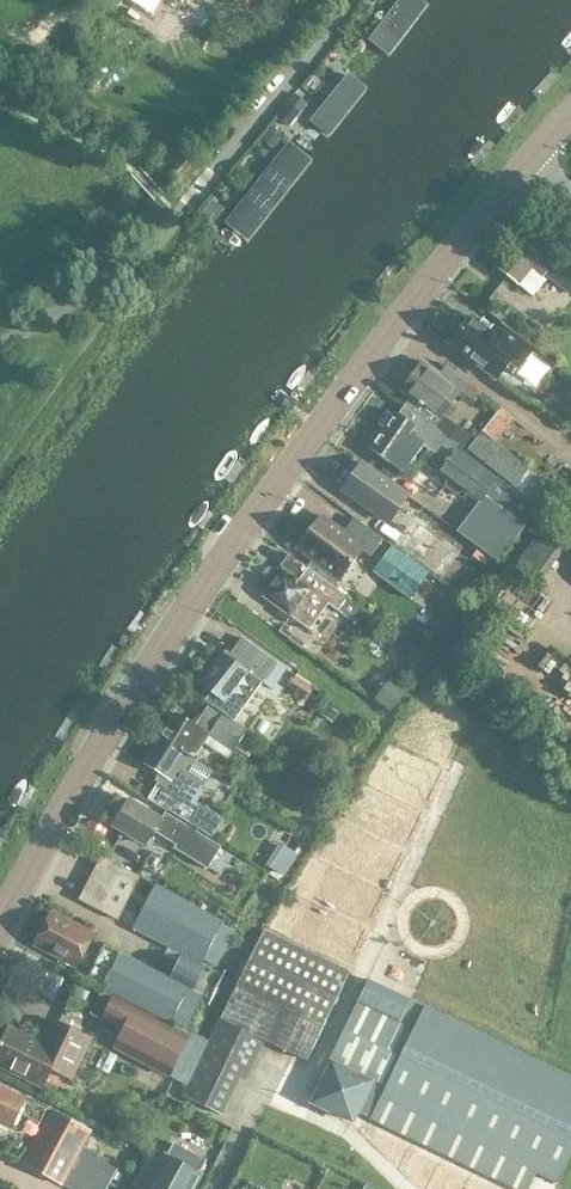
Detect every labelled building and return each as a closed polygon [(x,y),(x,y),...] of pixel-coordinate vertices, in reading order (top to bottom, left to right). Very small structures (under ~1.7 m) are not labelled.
[(364,34),(371,39),(408,0),(395,0),(364,34)] [(367,51),(387,70),(437,7),(428,0),(413,0),(367,51)] [(351,68),(306,120),(302,126),(335,149),(382,94),(351,68)] [(294,93),(276,116),(284,122),(287,117),(292,121),(307,103),(294,93)] [(280,136),(270,127),(263,136),(274,144),(280,136)] [(290,134),(217,227),(250,256),(325,162),(290,134)] [(216,220),(225,204),(212,197),(203,214),(216,220)] [(519,285),(532,296),(546,279),(569,297),(570,295),(570,263),(560,254),(551,265),(540,257),(541,256),(519,239),(497,268),(519,285)] [(478,307),(450,344),(528,403),(555,366),(478,307)] [(402,390),(412,397),(405,406),(535,506),(537,504),(530,499),(544,481),(526,467),(527,466),(481,430),(474,438),(443,415),(467,382),(450,369),(443,377),(423,362),(402,390)] [(535,506),(405,406),(398,415),(397,413),(370,448),(402,473),(423,446),(445,460),(436,472),(477,502),(456,531),(495,560),(535,506)] [(389,523),(408,497),(361,464),(343,490),(389,523)] [(364,548),(322,515),(297,548),(339,580),(364,548)] [(436,575),(454,551),(419,524),(401,548),(436,575)] [(521,557),(542,570),(558,543),(538,531),(521,557)] [(410,599),(429,574),(392,546),(373,572),(410,599)] [(283,569),(263,596),(309,630),(328,604),(349,619),(359,605),(307,567),(298,579),(283,569)] [(205,700),(235,720),(261,682),(264,679),(274,686),(286,669),(240,637),(226,657),(222,654),(201,684),(211,691),(205,700)] [(407,691),(390,679),(373,700),(390,712),(407,691)] [(175,713),(160,739),(193,760),(209,734),(233,750),(246,729),(208,705),(194,725),(175,713)] [(193,760),(160,739),(144,764),(163,775),(149,798),(210,835),(218,819),(191,803),(192,802),(173,791),(183,775),(191,780),(201,765),(193,760)] [(114,821),(112,824),(145,844),(154,830),(181,847),(179,851),(208,869),(222,847),(165,812),(160,819),(128,799),(120,811),(117,812),(113,817),(114,821)] [(258,886),(266,873),(268,874),(285,847),(267,836),(265,838),(259,834),(247,853),(254,857),(249,864),(251,865),(244,877),(258,886)] [(140,877),(101,855),(78,899),(117,920),(131,894),(140,877)] [(153,1013),(152,1016),(183,1030),(201,994),(192,990),(204,967),(212,972),(234,929),(222,922),(140,877),(131,894),(146,901),(132,928),(182,954),(169,979),(104,946),(87,981),(153,1013)] [(50,913),(35,943),(77,965),(93,936),(50,913)] [(252,956),(339,997),(352,970),(265,929),(252,956)] [(252,956),(222,1020),(186,1097),(218,1113),(243,1063),(251,1067),(263,1040),(309,1062),(339,997),(252,956)] [(411,999),(368,979),(357,1002),(399,1022),(411,999)] [(86,1000),(90,992),(79,986),(75,995),(86,1000)] [(169,1078),(191,1035),(183,1030),(152,1016),(113,995),(100,1020),(121,1031),(112,1048),(169,1078)] [(424,1005),(369,1119),(480,1172),(490,1151),(557,1184),(560,1177),(570,1153),(570,1076),(424,1005)] [(0,1042),(0,1066),(42,1087),(51,1069),(70,1078),(90,1037),(56,1021),(45,1043),(8,1025),(0,1042)] [(47,1110),(21,1099),(22,1096),(0,1086),(0,1122),(13,1128),(19,1114),(41,1124),(47,1110)] [(71,1188),(105,1188),(117,1165),(82,1147),(90,1132),(50,1110),(22,1163),(71,1188)] [(135,1184),(145,1188),(190,1188),(205,1160),(174,1143),(162,1164),(150,1158),(135,1184)]
